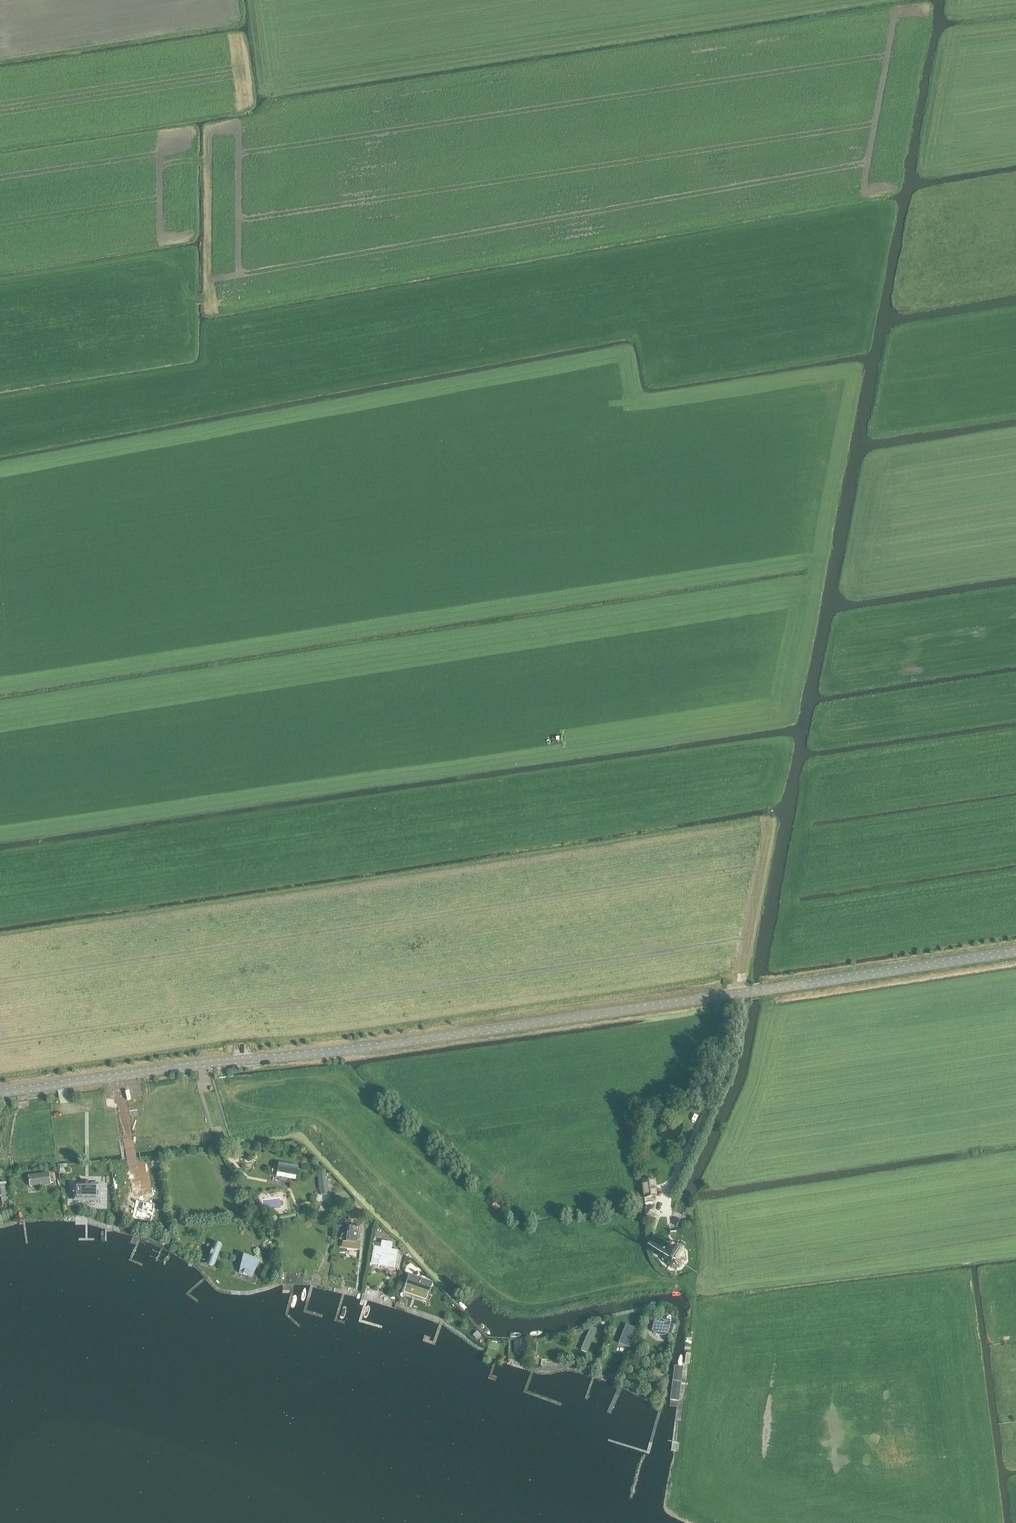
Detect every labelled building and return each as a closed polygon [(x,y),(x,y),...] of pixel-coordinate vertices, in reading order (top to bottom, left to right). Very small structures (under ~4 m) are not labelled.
[(233,1157),(243,1156),(243,1148),(232,1149),(233,1157)] [(290,1179),(290,1177),(296,1178),(298,1168),(278,1164),(276,1174),(282,1175),(281,1178),(290,1179)] [(325,1169),(316,1170),(320,1196),(329,1194),(327,1180),(331,1179),(330,1173),(326,1174),(325,1169)] [(30,1187),(50,1184),(49,1173),(29,1176),(30,1187)] [(85,1185),(74,1185),(74,1200),(98,1200),(98,1185),(88,1185),(88,1183),(88,1184),(85,1184),(85,1183),(85,1185)] [(657,1198),(656,1183),(641,1184),(642,1199),(657,1198)] [(136,1202),(132,1218),(151,1222),(154,1207),(136,1202)] [(646,1217),(655,1216),(655,1207),(646,1208),(646,1217)] [(347,1224),(346,1240),(359,1242),(361,1226),(347,1224)] [(390,1260),(396,1262),(398,1250),(397,1250),(397,1249),(395,1249),(395,1250),(391,1249),(393,1243),(381,1241),(381,1244),(375,1243),(375,1247),(374,1246),(372,1258),(379,1259),(377,1265),(389,1267),(390,1260)] [(213,1242),(206,1262),(214,1265),(221,1245),(213,1242)] [(679,1266),(684,1260),(683,1253),(678,1247),(670,1248),(664,1254),(665,1262),(671,1267),(679,1266)] [(243,1259),(240,1268),(239,1272),(252,1277),(256,1264),(243,1259)] [(407,1284),(405,1289),(413,1291),(414,1290),(418,1291),(418,1293),(426,1296),(428,1292),(429,1289),(432,1283),(410,1275),(408,1279),(406,1284),(407,1284)] [(654,1318),(651,1329),(652,1330),(653,1332),(655,1333),(656,1334),(657,1334),(658,1334),(660,1335),(661,1335),(662,1335),(663,1335),(664,1334),(665,1334),(667,1333),(667,1332),(672,1333),(675,1318),(660,1314),(659,1319),(654,1318)] [(626,1324),(619,1343),(629,1347),(636,1329),(626,1324)] [(597,1329),(590,1327),(580,1350),(586,1353),(597,1329)] [(640,1328),(638,1337),(645,1339),(647,1330),(640,1328)] [(477,1331),(473,1335),(476,1339),(481,1335),(477,1331)] [(509,1341),(508,1353),(520,1353),(520,1341),(509,1341)] [(675,1366),(671,1401),(680,1402),(684,1367),(675,1366)] [(654,1369),(652,1377),(662,1380),(664,1371),(654,1369)]
